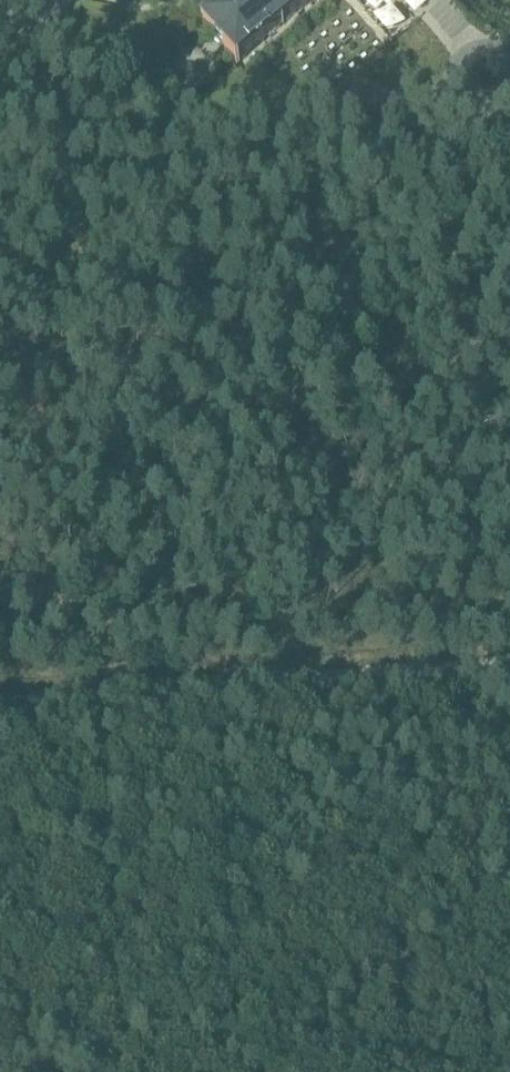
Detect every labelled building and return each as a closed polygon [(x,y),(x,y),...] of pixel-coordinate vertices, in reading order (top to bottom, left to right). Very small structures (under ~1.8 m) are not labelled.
[(205,20),(238,58),(306,0),(228,0),(205,20)] [(391,40),(438,0),(357,0),(391,40)]
